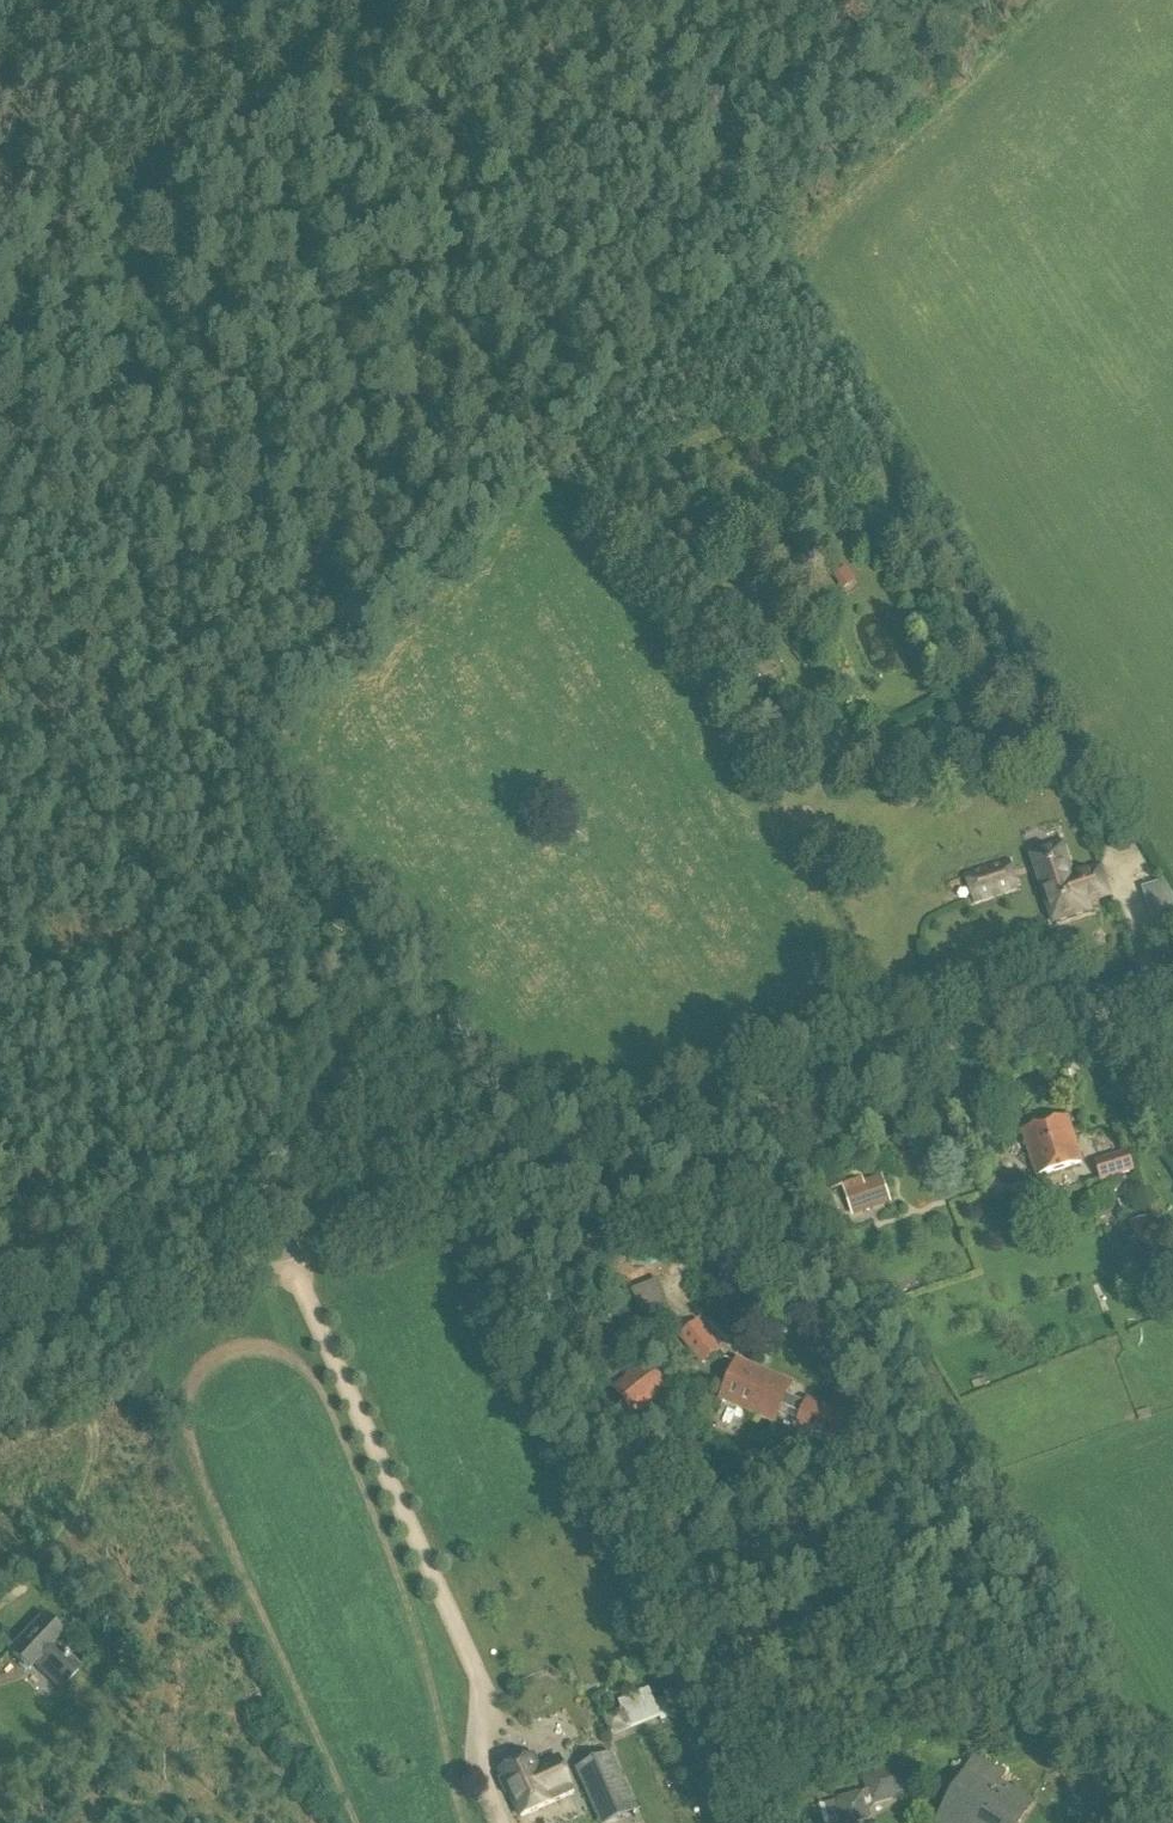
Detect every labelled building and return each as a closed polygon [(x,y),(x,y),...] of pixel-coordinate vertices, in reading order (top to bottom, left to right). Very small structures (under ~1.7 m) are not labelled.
[(1074,877),(1063,845),(1031,855),(1054,923),(1091,911),(1088,902),(1110,895),(1101,868),(1074,877)] [(973,904),(1017,890),(1009,862),(964,876),(973,904)] [(1037,1176),(1082,1162),(1068,1117),(1024,1131),(1037,1176)] [(1099,1182),(1134,1172),(1128,1152),(1093,1163),(1099,1182)] [(852,1218),(892,1204),(882,1176),(842,1190),(852,1218)] [(1128,1188),(1108,1193),(1112,1210),(1132,1205),(1128,1188)] [(1136,1262),(1161,1253),(1149,1217),(1129,1223),(1135,1240),(1130,1241),(1136,1262)] [(701,1365),(720,1351),(697,1321),(678,1336),(701,1365)] [(807,1407),(788,1399),(794,1386),(739,1362),(724,1398),(779,1421),(786,1406),(805,1414),(800,1424),(835,1439),(845,1416),(810,1401),(807,1407)] [(633,1415),(667,1389),(647,1363),(613,1389),(633,1415)] [(82,1669),(55,1644),(62,1636),(41,1616),(9,1651),(29,1671),(35,1665),(62,1691),(82,1669)] [(646,1734),(673,1721),(662,1697),(635,1710),(646,1734)] [(1032,1801),(999,1781),(1003,1774),(976,1758),(939,1822),(974,1822),(975,1822),(1019,1822),(1032,1801)] [(636,1816),(610,1759),(576,1775),(597,1822),(620,1822),(636,1816)] [(537,1773),(532,1761),(523,1765),(517,1763),(510,1766),(508,1772),(500,1776),(503,1782),(499,1784),(506,1798),(509,1797),(520,1822),(574,1798),(558,1764),(537,1773)] [(906,1761),(861,1775),(866,1793),(862,1794),(861,1793),(836,1800),(837,1801),(817,1807),(822,1822),(855,1822),(872,1818),(869,1808),(916,1794),(906,1761)]
